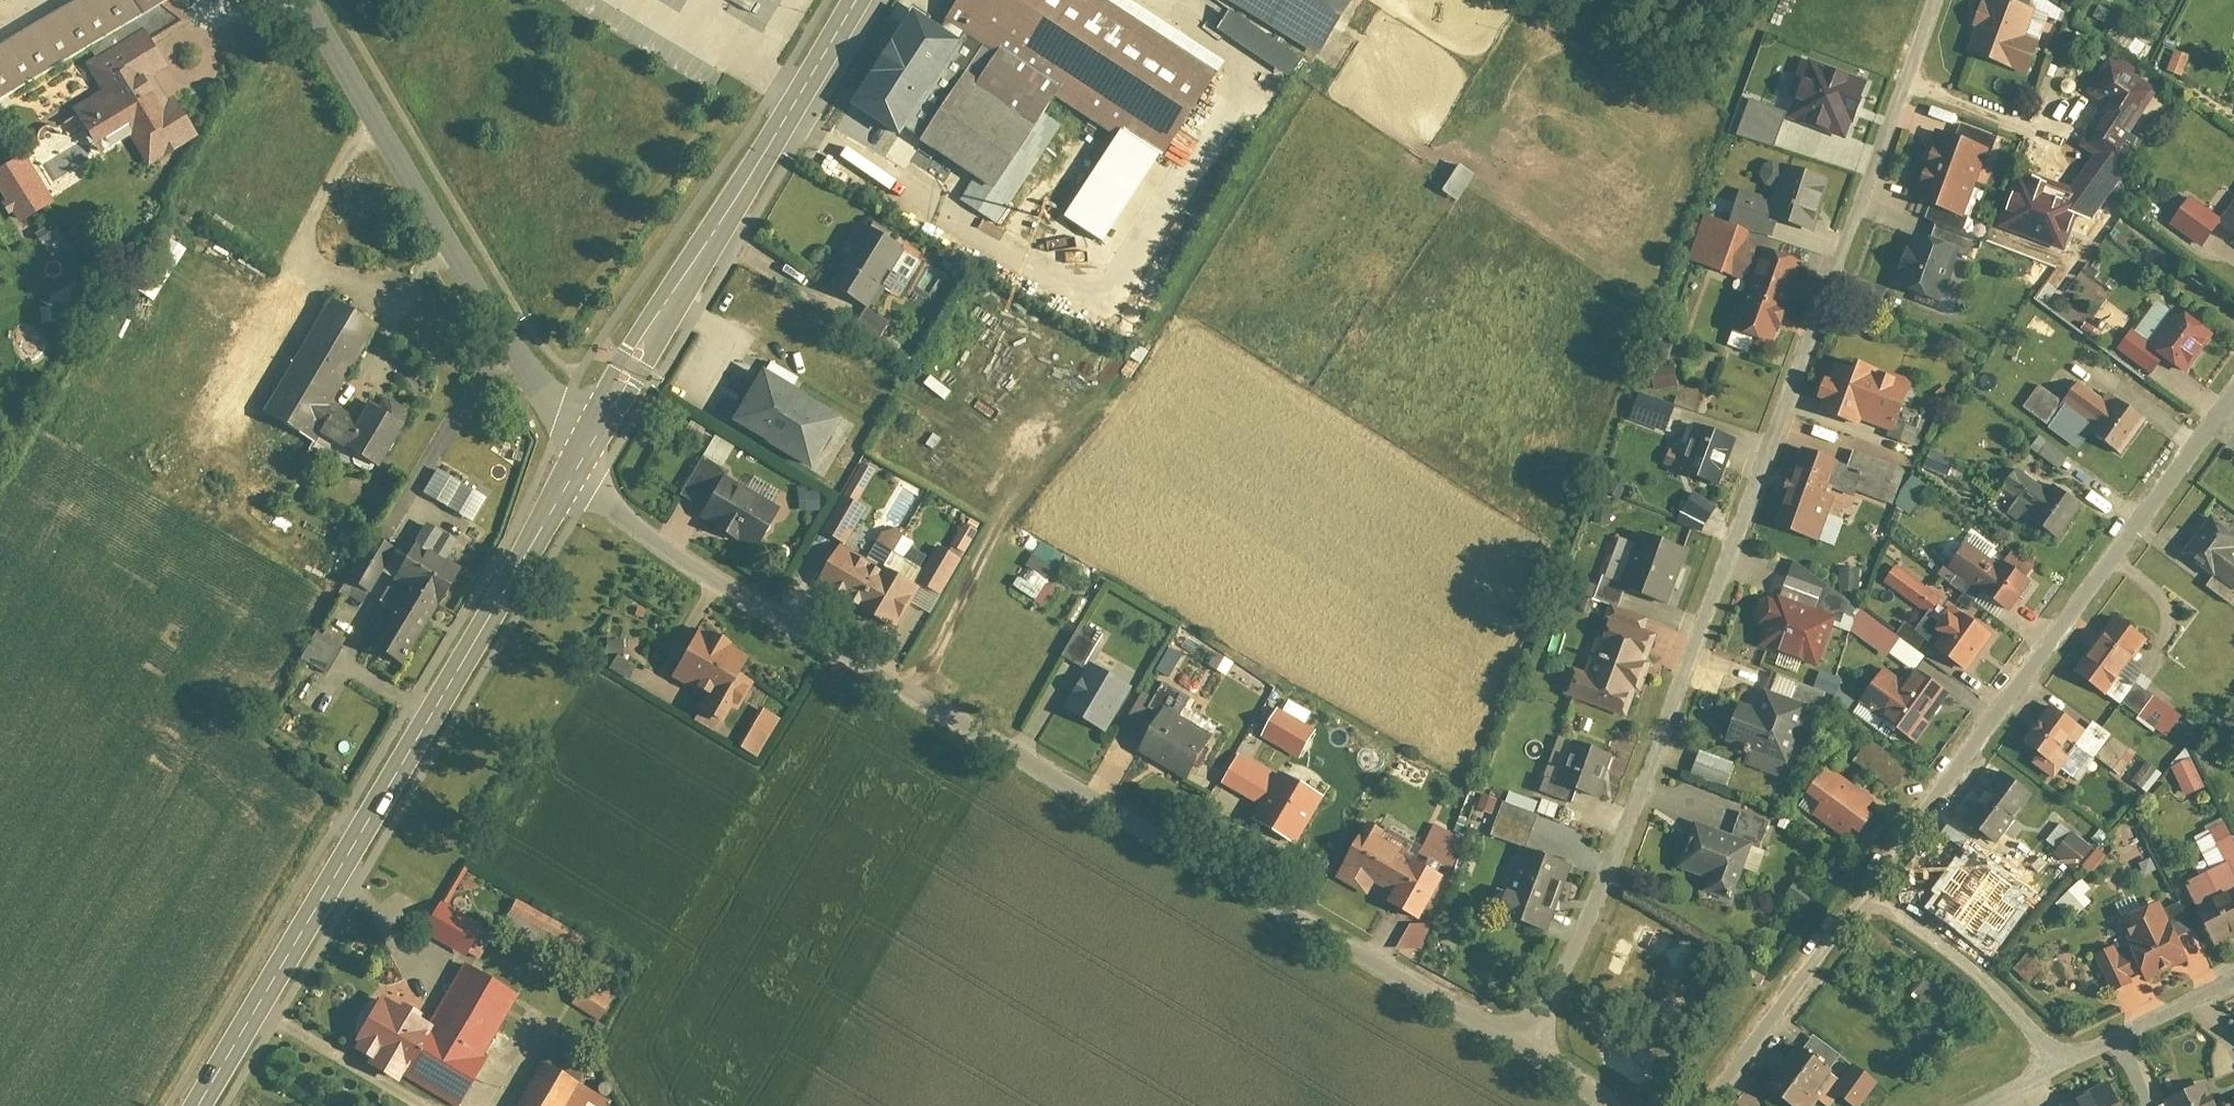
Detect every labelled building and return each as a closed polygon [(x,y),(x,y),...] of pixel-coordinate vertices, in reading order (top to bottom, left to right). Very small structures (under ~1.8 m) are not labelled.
[(0,52),(0,105),(178,0),(88,0),(0,52)] [(13,3),(11,0),(0,0),(0,11),(13,3)] [(1138,0),(970,0),(955,23),(989,45),(1063,92),(1125,132),(1167,159),(1232,60),(1138,0)] [(1327,55),(1359,0),(1235,0),(1327,55)] [(1992,0),(1986,0),(1967,58),(2027,78),(2038,46),(2024,41),(2033,14),(1992,0)] [(1216,30),(1287,79),(1299,62),(1228,12),(1216,30)] [(952,48),(907,18),(848,108),(893,137),(952,48)] [(173,68),(148,27),(87,64),(104,91),(77,108),(105,154),(133,137),(152,168),(203,137),(177,95),(171,99),(158,77),(173,68)] [(1063,92),(989,45),(927,142),(1000,190),(1063,92)] [(2188,61),(2175,55),(2166,74),(2179,80),(2188,61)] [(2113,62),(2105,58),(2080,98),(2104,112),(2080,152),(2119,176),(2124,169),(2117,161),(2157,95),(2133,80),(2139,70),(2116,57),(2113,62)] [(1861,100),(1815,85),(1803,122),(1850,137),(1861,100)] [(1736,134),(1773,149),(1787,115),(1749,100),(1736,134)] [(1167,159),(1125,132),(1078,205),(1120,232),(1167,159)] [(1986,154),(1936,135),(1908,208),(1958,227),(1986,154)] [(29,152),(0,170),(0,190),(22,224),(59,201),(29,152)] [(1459,202),(1475,175),(1457,165),(1441,192),(1459,202)] [(1833,181),(1790,168),(1779,202),(1747,192),(1737,222),(1778,234),(1782,222),(1817,232),(1833,181)] [(2220,222),(2187,202),(2171,229),(2204,249),(2220,222)] [(2218,228),(2233,239),(2233,205),(2218,228)] [(1753,233),(1710,218),(1696,259),(1759,281),(1742,330),(1777,342),(1804,260),(1750,242),(1753,233)] [(914,255),(872,227),(836,285),(879,311),(914,255)] [(2028,235),(2014,230),(2009,247),(2032,254),(2058,250),(2055,230),(2028,235)] [(1958,254),(1914,238),(1895,292),(1939,308),(1958,254)] [(156,302),(180,249),(157,239),(132,291),(156,302)] [(382,327),(332,298),(267,412),(287,424),(262,466),(294,485),(323,435),(357,454),(357,466),(370,472),(380,467),(385,470),(410,424),(412,408),(393,396),(383,400),(380,407),(372,403),(363,418),(338,403),(382,327)] [(2171,308),(2147,345),(2131,335),(2117,356),(2151,378),(2159,366),(2185,383),(2216,337),(2171,308)] [(858,327),(879,334),(884,320),(862,313),(858,327)] [(1907,385),(1830,365),(1815,422),(1857,433),(1859,426),(1893,435),(1907,385)] [(770,371),(738,424),(821,474),(853,421),(770,371)] [(2108,411),(2075,390),(2062,409),(2097,433),(2092,440),(2122,460),(2144,426),(2112,405),(2108,411)] [(1638,394),(1629,420),(1666,433),(1675,407),(1638,394)] [(1739,440),(1703,427),(1686,471),(1721,485),(1739,440)] [(710,438),(703,461),(725,467),(731,445),(710,438)] [(2059,468),(2066,458),(2040,441),(2033,452),(2059,468)] [(1840,465),(1801,452),(1773,533),(1812,546),(1840,465)] [(1904,473),(1853,456),(1846,477),(1860,482),(1856,496),(1892,508),(1904,473)] [(1952,465),(1932,456),(1924,472),(1945,481),(1952,465)] [(863,467),(852,497),(861,500),(872,471),(863,467)] [(494,499),(441,468),(427,492),(479,523),(494,499)] [(1910,478),(1895,507),(1912,515),(1927,486),(1910,478)] [(2084,511),(2054,491),(2047,501),(2014,479),(2004,495),(2034,515),(2027,527),(2060,548),(2084,511)] [(784,512),(730,481),(707,522),(760,553),(784,512)] [(1691,493),(1678,513),(1703,528),(1716,508),(1691,493)] [(2233,586),(2233,527),(2217,514),(2189,553),(2233,586)] [(952,555),(962,560),(975,534),(965,529),(952,555)] [(375,593),(400,548),(375,535),(351,579),(375,593)] [(1691,551),(1647,536),(1629,587),(1673,603),(1691,551)] [(1042,543),(1012,585),(1035,602),(1065,559),(1042,543)] [(1995,574),(1961,553),(1946,576),(2009,617),(2029,587),(1999,568),(1995,574)] [(460,582),(415,554),(393,589),(403,596),(369,652),(404,673),(460,582)] [(919,596),(842,554),(820,593),(897,636),(919,596)] [(1942,603),(1896,571),(1883,588),(1929,621),(1942,603)] [(1858,573),(1838,574),(1839,598),(1859,597),(1858,573)] [(1832,624),(1778,608),(1776,618),(1763,614),(1757,634),(1766,636),(1760,655),(1775,659),(1774,663),(1817,676),(1832,624)] [(1846,628),(1912,674),(1925,657),(1858,611),(1846,628)] [(2120,614),(2079,669),(2114,695),(2139,660),(2155,639),(2120,614)] [(1662,638),(1611,618),(1579,698),(1631,718),(1662,638)] [(1082,623),(1062,656),(1083,669),(1103,635),(1082,623)] [(1989,642),(1961,623),(1956,630),(1946,624),(1934,642),(1939,645),(1931,656),(1964,678),(1989,642)] [(325,675),(341,648),(314,633),(298,660),(325,675)] [(757,670),(701,638),(674,685),(709,706),(700,720),(722,732),(757,670)] [(1169,648),(1157,672),(1169,678),(1182,655),(1169,648)] [(2139,660),(2114,695),(2126,704),(2128,702),(2142,682),(2152,669),(2139,660)] [(1130,693),(1092,671),(1067,716),(1105,737),(1130,693)] [(1820,674),(1814,688),(1834,696),(1840,682),(1820,674)] [(1947,700),(1914,678),(1905,692),(1883,678),(1862,710),(1916,746),(1947,700)] [(2142,682),(2128,702),(2173,734),(2187,714),(2142,682)] [(1804,714),(1761,699),(1754,718),(1738,712),(1725,750),(1784,771),(1804,714)] [(2056,704),(2029,742),(2045,754),(2037,764),(2058,779),(2065,769),(2093,731),(2056,704)] [(761,709),(737,748),(756,759),(779,720),(761,709)] [(1301,760),(1316,734),(1277,713),(1263,738),(1301,760)] [(1214,747),(1163,719),(1141,757),(1193,786),(1214,747)] [(2093,731),(2065,769),(2082,781),(2101,755),(2117,734),(2100,722),(2093,731)] [(2144,754),(2117,734),(2101,755),(2128,775),(2144,754)] [(1618,757),(1579,742),(1565,781),(1603,796),(1618,757)] [(1867,742),(1854,762),(1894,789),(1907,769),(1867,742)] [(2176,768),(2188,796),(2208,788),(2197,759),(2176,768)] [(1733,771),(1698,760),(1691,783),(1726,794),(1733,771)] [(2149,767),(2136,784),(2146,792),(2159,775),(2149,767)] [(1968,821),(2001,845),(2037,795),(2004,771),(1968,821)] [(1872,807),(1826,774),(1798,814),(1844,846),(1850,837),(1858,843),(1872,824),(1866,821),(1872,807)] [(1292,846),(1318,797),(1279,777),(1254,825),(1292,846)] [(1507,793),(1500,817),(1531,827),(1539,803),(1507,793)] [(1419,856),(1453,871),(1466,841),(1433,826),(1419,856)] [(1369,829),(1344,875),(1429,922),(1454,876),(1369,829)] [(1752,849),(1692,830),(1677,878),(1706,888),(1701,902),(1731,912),(1752,849)] [(2059,854),(2077,871),(2098,850),(2080,832),(2059,854)] [(2221,841),(2232,862),(2233,866),(2233,835),(2221,841)] [(1574,866),(1530,851),(1506,915),(1550,931),(1574,866)] [(1982,945),(1992,932),(2000,938),(2019,913),(2010,907),(2020,894),(1972,859),(1963,872),(1960,870),(1941,895),(1944,897),(1935,910),(1982,945)] [(2232,862),(2191,882),(2204,907),(2233,892),(2233,866),(2232,862)] [(2079,883),(2058,902),(2075,919),(2095,900),(2079,883)] [(2204,907),(2224,947),(2233,942),(2233,892),(2204,907)] [(427,931),(471,957),(489,925),(446,900),(427,931)] [(571,966),(586,940),(515,901),(500,927),(571,966)] [(2154,982),(2195,962),(2183,939),(2169,911),(2164,902),(2124,922),(2138,950),(2148,969),(2154,982)] [(2169,911),(2183,939),(2200,930),(2186,902),(2169,911)] [(1426,951),(1426,925),(1404,925),(1404,951),(1426,951)] [(2134,976),(2148,969),(2138,950),(2125,957),(2120,946),(2098,956),(2117,994),(2138,983),(2134,976)] [(2021,966),(2034,980),(2047,967),(2034,953),(2021,966)] [(460,1105),(464,1105),(493,1058),(488,1055),(524,994),(470,962),(433,1025),(439,1028),(410,1077),(460,1105)] [(581,984),(570,1006),(600,1022),(612,1000),(581,984)] [(410,1077),(439,1028),(433,1025),(386,998),(358,1046),(410,1077)] [(1797,1105),(1815,1105),(1840,1074),(1806,1047),(1774,1088),(1797,1105)] [(584,1083),(547,1062),(522,1105),(571,1105),(584,1083)] [(1840,1091),(1860,1105),(1868,1105),(1887,1082),(1862,1063),(1840,1091)] [(2116,1081),(2067,1104),(2068,1105),(2128,1105),(2116,1081)] [(584,1083),(571,1105),(609,1105),(613,1099),(584,1083)] [(2213,1090),(2181,1105),(2221,1105),(2213,1090)]
